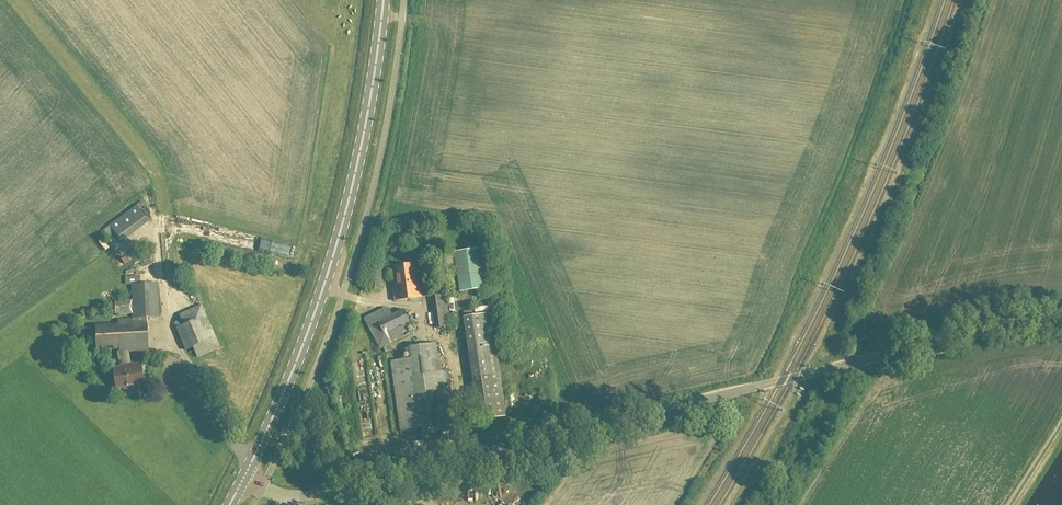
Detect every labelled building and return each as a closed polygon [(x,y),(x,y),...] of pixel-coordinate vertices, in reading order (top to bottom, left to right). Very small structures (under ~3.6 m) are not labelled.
[(121,242),(148,223),(137,206),(111,226),(121,242)] [(106,253),(110,251),(106,240),(101,242),(106,253)] [(459,293),(493,288),(487,248),(453,253),(459,293)] [(417,287),(414,264),(393,267),(395,286),(392,286),(394,302),(421,299),(419,289),(418,289),(417,287)] [(380,290),(383,271),(371,269),(369,289),(380,290)] [(146,318),(157,318),(156,284),(131,285),(132,301),(115,302),(115,315),(133,315),(133,320),(119,321),(119,326),(95,327),(96,348),(113,348),(113,350),(119,349),(119,353),(148,351),(146,318)] [(436,329),(450,327),(446,295),(432,297),(436,329)] [(200,358),(219,349),(201,306),(182,315),(186,325),(179,329),(188,351),(195,348),(200,358)] [(379,350),(409,335),(405,325),(409,323),(403,311),(392,317),(388,309),(384,309),(364,319),(379,350)] [(479,421),(506,417),(490,314),(463,318),(479,421)] [(400,432),(453,425),(446,372),(441,373),(439,356),(437,356),(436,344),(408,348),(410,359),(390,362),(400,432)] [(367,361),(354,362),(360,411),(373,410),(367,361)] [(116,390),(144,386),(141,365),(133,366),(133,364),(121,366),(121,368),(113,369),(116,390)] [(517,390),(526,391),(527,381),(518,380),(517,390)]
